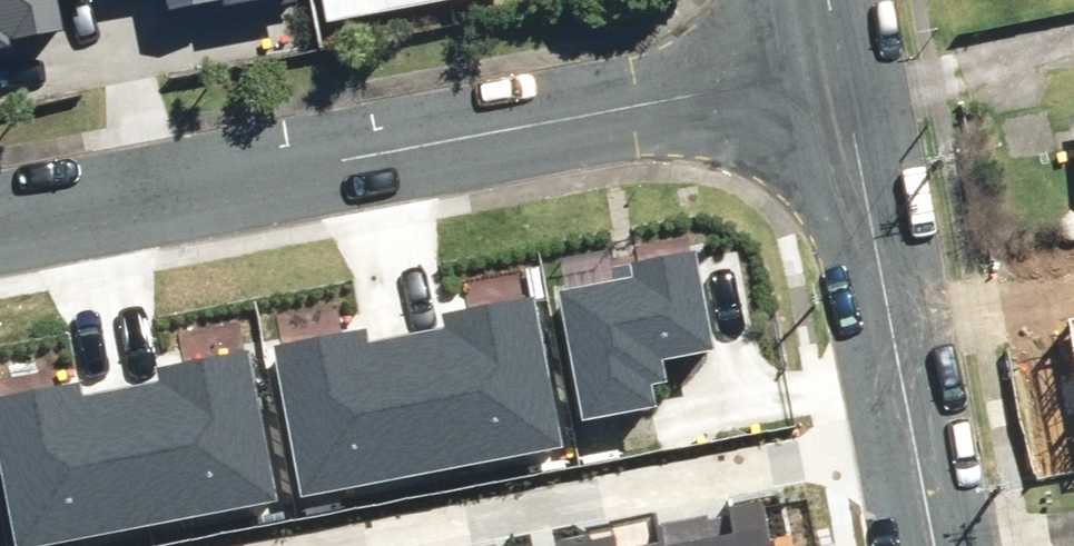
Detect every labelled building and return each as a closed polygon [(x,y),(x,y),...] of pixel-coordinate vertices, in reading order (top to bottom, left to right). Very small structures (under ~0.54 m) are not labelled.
[(69,78),(215,58),(207,0),(58,0),(69,78)] [(328,28),(499,0),(323,0),(328,28)] [(712,348),(694,252),(631,264),(634,280),(560,294),(584,419),(666,403),(658,358),(712,348)] [(405,336),(431,471),(562,447),(533,299),(445,315),(448,328),(405,336)] [(431,471),(405,336),(366,343),(363,330),(274,346),(303,496),(431,471)] [(119,392),(145,527),(275,502),(247,355),(159,371),(161,384),(119,392)] [(119,392),(79,399),(77,385),(0,400),(0,467),(15,545),(45,545),(145,527),(119,392)] [(676,545),(778,545),(769,501),(740,506),(741,513),(731,515),(735,533),(676,544),(676,545)] [(566,545),(618,545),(616,541),(589,545),(587,536),(565,540),(566,545)]
